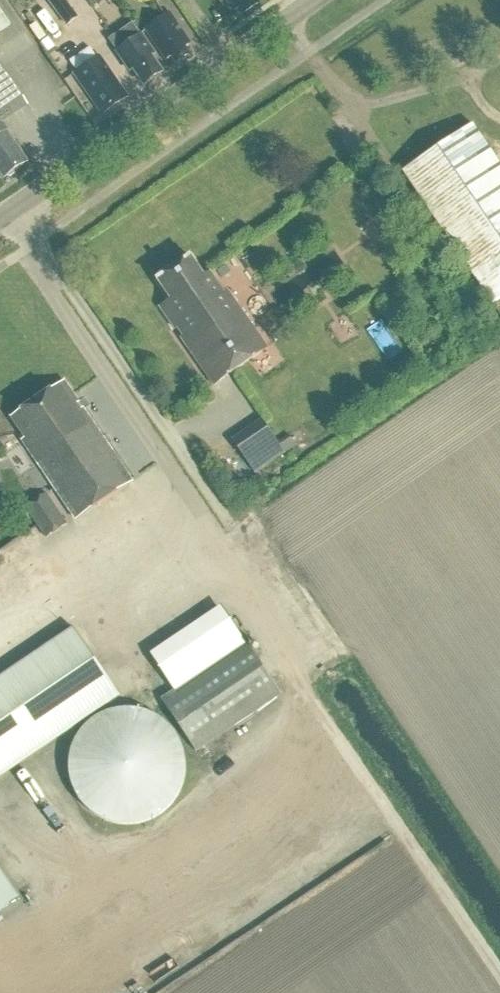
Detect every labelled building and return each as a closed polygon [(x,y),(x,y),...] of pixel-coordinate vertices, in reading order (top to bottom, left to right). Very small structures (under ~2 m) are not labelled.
[(69,27),(81,18),(67,0),(56,0),(51,3),(69,27)] [(234,11),(239,7),(243,14),(258,4),(256,0),(226,0),(234,11)] [(10,26),(0,11),(0,33),(10,26)] [(171,57),(176,63),(190,53),(185,47),(191,43),(170,13),(145,30),(166,60),(171,57)] [(134,69),(145,85),(163,73),(151,56),(153,51),(133,23),(109,39),(132,71),(134,69)] [(75,73),(103,114),(123,101),(119,94),(124,91),(101,56),(75,73)] [(28,103),(3,67),(0,69),(0,122),(28,103)] [(5,178),(28,163),(0,122),(0,171),(5,178)] [(402,172),(492,305),(499,300),(499,165),(472,124),(402,172)] [(206,279),(192,258),(158,282),(172,302),(162,310),(215,386),(268,349),(230,294),(227,295),(224,291),(232,285),(225,275),(217,281),(213,275),(206,279)] [(27,440),(23,443),(78,522),(134,483),(66,384),(13,420),(27,440)] [(233,438),(257,473),(287,452),(263,418),(233,438)] [(46,495),(26,509),(47,539),(67,525),(46,495)] [(158,663),(178,693),(166,702),(199,751),(284,693),(230,614),(158,663)] [(119,696),(74,628),(0,677),(0,775),(119,696)] [(69,760),(68,775),(70,784),(73,793),(77,800),(81,805),(87,812),(96,819),(108,824),(116,827),(122,827),(131,827),(137,827),(146,824),(154,821),(162,816),(166,812),(172,805),(174,803),(180,793),(182,787),(184,781),(185,772),(185,766),(184,757),(180,745),(174,735),(166,726),(157,719),(146,714),(137,711),(131,711),(122,711),(116,711),(108,714),(99,717),(92,722),(85,728),(81,733),(77,738),(72,748),(69,760)] [(17,899),(0,874),(0,911),(17,899)]
